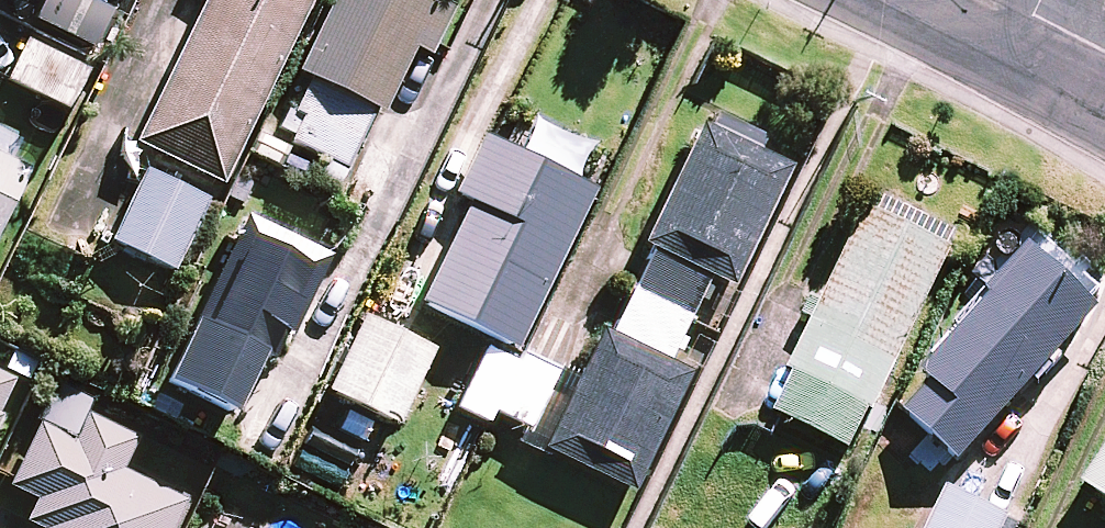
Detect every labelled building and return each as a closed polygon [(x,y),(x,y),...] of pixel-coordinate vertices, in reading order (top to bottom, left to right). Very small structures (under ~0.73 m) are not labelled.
[(90,0),(43,0),(34,20),(95,49),(113,12),(90,0)] [(136,144),(220,185),(310,0),(207,0),(136,144)] [(453,0),(335,0),(298,70),(312,78),(283,134),(348,168),(412,44),(429,53),(456,2),(453,0)] [(81,67),(27,41),(8,80),(62,106),(81,67)] [(522,355),(495,416),(523,429),(516,445),(549,460),(551,454),(636,493),(692,373),(671,364),(689,323),(714,335),(794,161),(702,119),(645,244),(652,248),(612,337),(601,332),(578,381),(522,355)] [(588,148),(536,124),(521,155),(483,136),(455,195),(470,202),(422,303),(516,348),(592,189),(573,180),(588,148)] [(0,158),(0,218),(24,169),(0,158)] [(207,200),(145,171),(112,241),(174,270),(207,200)] [(955,235),(875,195),(788,370),(791,372),(772,411),(849,449),(955,235)] [(328,257),(249,217),(167,380),(235,415),(265,357),(275,362),(328,257)] [(1040,234),(918,372),(926,379),(899,410),(958,461),(1104,293),(1104,290),(1040,234)] [(432,349),(364,317),(329,391),(397,423),(432,349)] [(15,381),(0,374),(0,413),(15,381)] [(41,423),(10,486),(38,500),(27,522),(39,527),(174,527),(186,502),(123,472),(138,440),(89,416),(77,440),(41,423)] [(1081,484),(1104,500),(1104,447),(1081,484)] [(948,486),(925,527),(1018,527),(1020,525),(948,486)]
